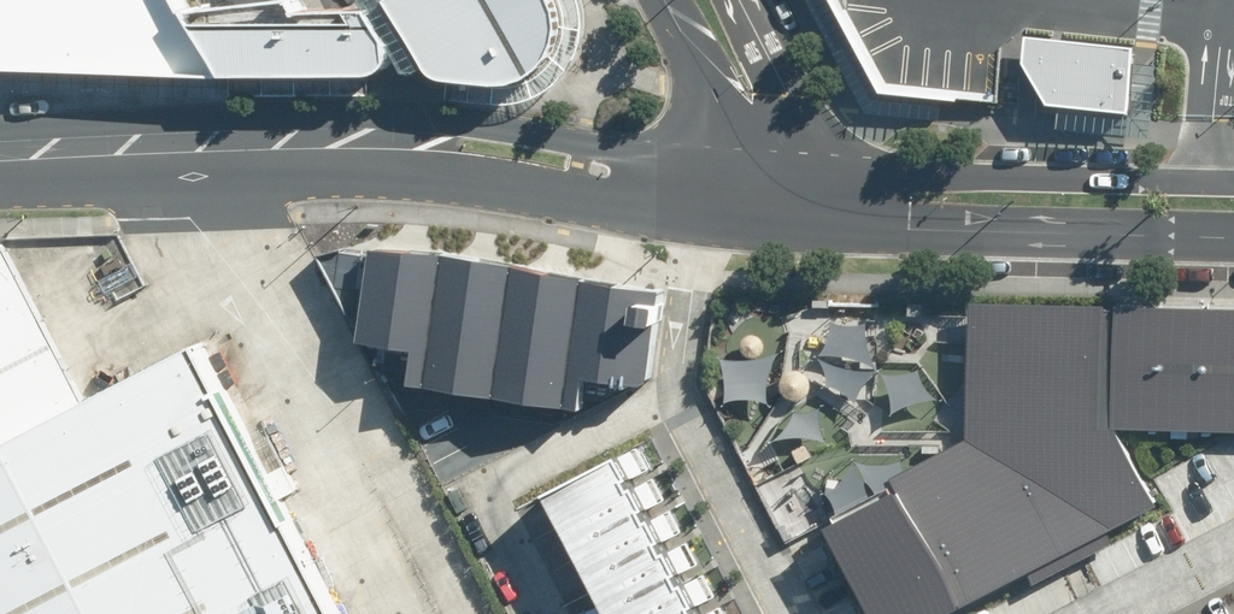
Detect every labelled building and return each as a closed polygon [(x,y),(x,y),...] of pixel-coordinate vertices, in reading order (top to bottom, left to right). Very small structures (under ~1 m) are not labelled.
[(227,70),(201,20),(191,0),(0,0),(0,62),(227,70)] [(455,70),(461,76),(468,78),(523,86),(569,61),(583,38),(582,3),(581,0),(414,0),(455,70)] [(889,69),(997,80),(1001,39),(921,31),(906,0),(853,0),(889,69)] [(378,23),(219,22),(235,68),(404,72),(378,23)] [(1136,42),(1032,28),(1029,50),(1052,94),(1128,104),(1136,42)] [(664,280),(380,237),(366,332),(421,341),(416,374),(587,400),(592,366),(650,374),(664,280)] [(100,397),(19,241),(0,242),(0,446),(100,397)] [(833,515),(886,613),(933,613),(1164,497),(1124,416),(1233,420),(1233,303),(973,299),(976,428),(891,470),(901,485),(833,515)] [(213,340),(100,397),(0,446),(0,613),(351,613),(213,340)] [(550,484),(617,613),(716,613),(628,444),(550,484)]
